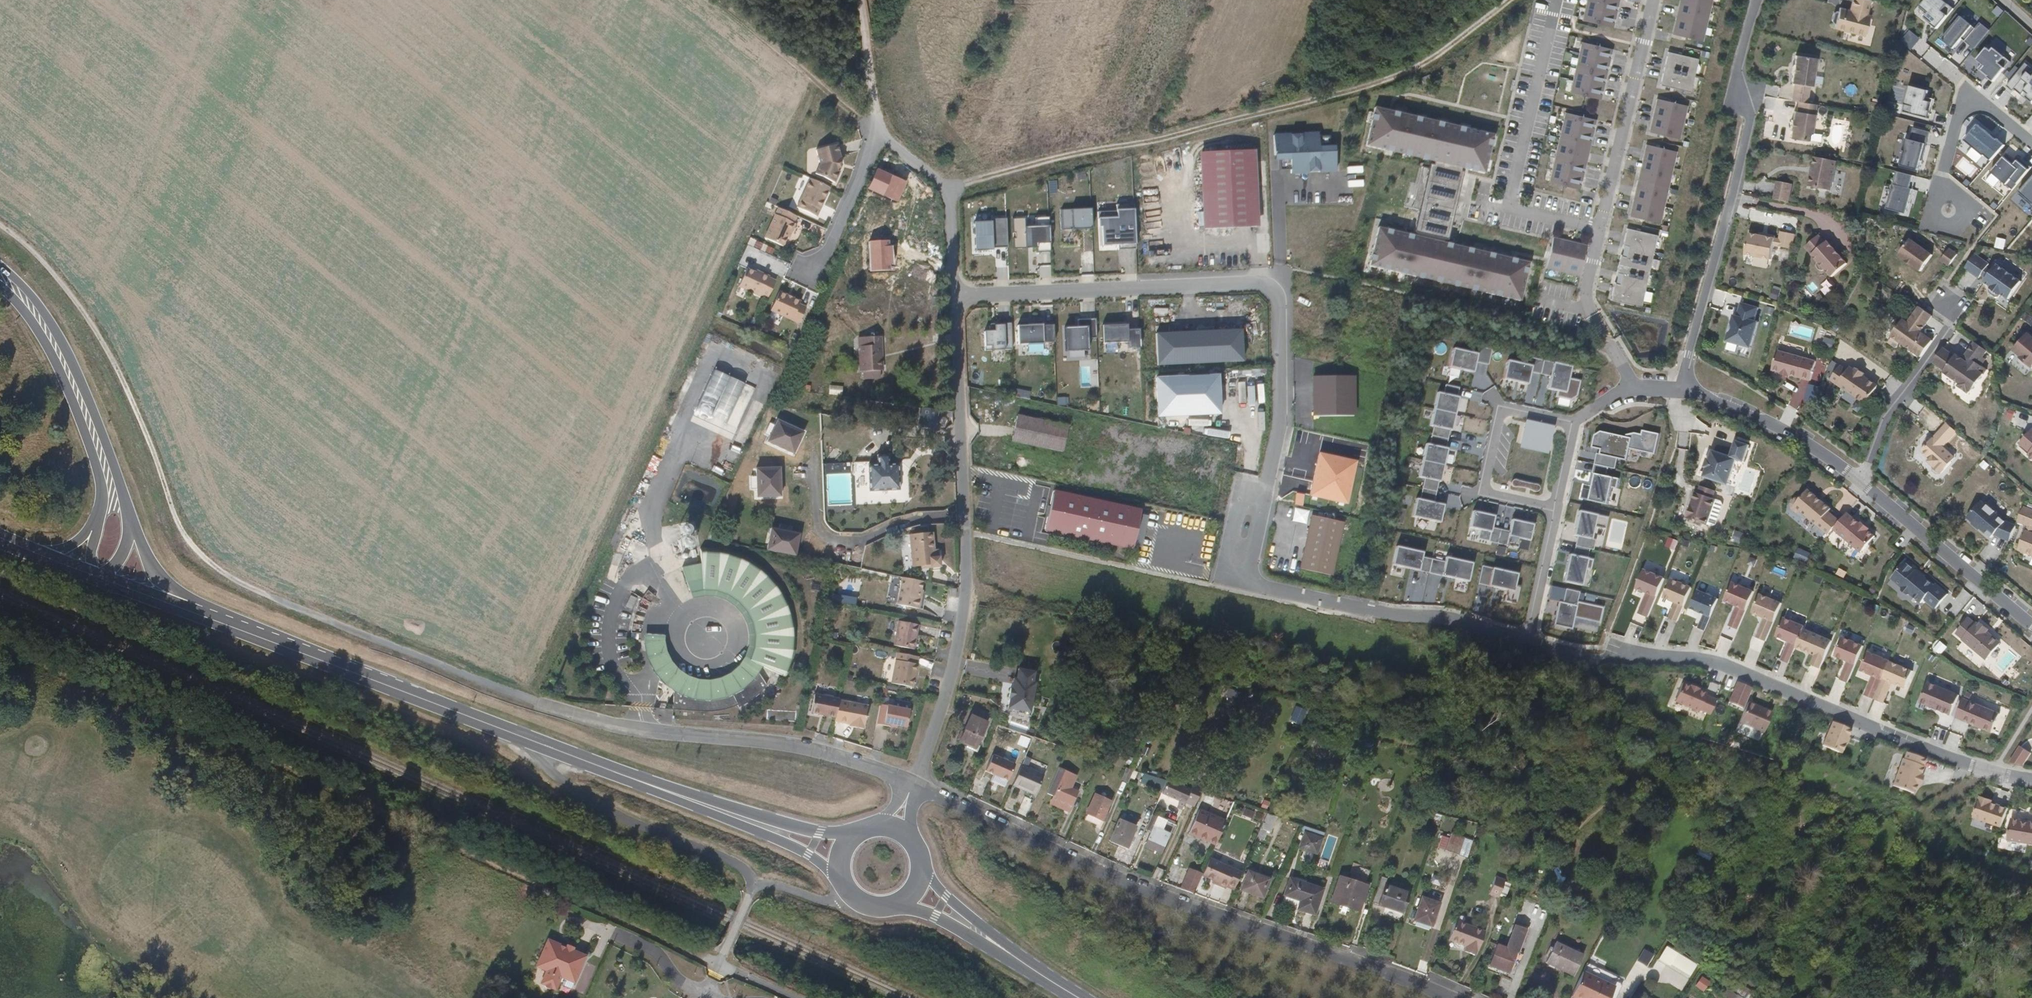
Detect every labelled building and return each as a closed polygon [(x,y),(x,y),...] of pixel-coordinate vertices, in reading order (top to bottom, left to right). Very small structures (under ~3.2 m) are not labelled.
[(1582,23),(1612,30),(1614,21),(1611,20),(1613,13),(1616,14),(1619,0),(1587,0),(1582,23)] [(1712,0),(1680,0),(1680,2),(1684,4),(1680,20),(1675,19),(1671,37),(1702,44),(1712,0)] [(1849,9),(1839,7),(1838,12),(1836,11),(1834,13),(1832,21),(1833,23),(1835,24),(1834,28),(1865,35),(1870,14),(1866,13),(1869,0),(1851,0),(1849,9)] [(1921,6),(1930,13),(1927,15),(1934,21),(1932,24),(1938,28),(1949,16),(1943,11),(1948,3),(1944,0),(1926,0),(1921,6)] [(1680,20),(1684,4),(1680,2),(1675,19),(1680,20)] [(1973,25),(1962,16),(1943,40),(1955,49),(1973,25)] [(1611,51),(1581,44),(1569,95),(1600,102),(1602,92),(1598,92),(1600,85),(1603,86),(1608,68),(1604,67),(1606,60),(1609,61),(1611,51)] [(1993,51),(1989,48),(1979,60),(1987,66),(1983,70),(1995,81),(2006,68),(2001,63),(2006,57),(1995,48),(1993,51)] [(1698,61),(1667,54),(1660,88),(1690,95),(1698,61)] [(1793,85),(1791,102),(1796,103),(1806,104),(1808,87),(1811,87),(1815,59),(1794,57),(1790,85),(1793,85)] [(2029,71),(2023,78),(2030,84),(2025,90),(2030,94),(2028,97),(2031,100),(2031,74),(2029,71)] [(1429,76),(1420,80),(1422,85),(1431,81),(1429,76)] [(1928,91),(1911,86),(1905,112),(1930,118),(1932,111),(1928,110),(1931,102),(1925,100),(1928,91)] [(1241,92),(1245,104),(1256,101),(1252,89),(1241,92)] [(1687,108),(1657,101),(1649,135),(1680,142),(1687,108)] [(1796,103),(1795,113),(1792,113),(1791,122),(1789,121),(1788,131),(1790,131),(1788,140),(1808,143),(1813,106),(1814,105),(1806,104),(1796,103)] [(1519,302),(1528,264),(1443,244),(1444,241),(1447,242),(1462,178),(1459,177),(1461,170),(1483,175),(1492,137),(1375,110),(1366,147),(1383,151),(1384,149),(1435,161),(1432,172),(1422,169),(1412,210),(1419,211),(1413,234),(1417,235),(1416,238),(1378,229),(1369,267),(1416,278),(1416,277),(1485,293),(1484,294),(1519,302)] [(1595,122),(1564,114),(1548,184),(1579,191),(1581,182),(1578,181),(1579,174),(1582,175),(1585,166),(1581,165),(1586,147),(1589,147),(1591,138),(1588,137),(1589,130),(1593,131),(1595,122)] [(1998,141),(1979,125),(1966,140),(1985,157),(1986,155),(1993,161),(2006,145),(1999,139),(1998,141)] [(1318,131),(1272,133),(1273,159),(1288,158),(1289,174),(1335,172),(1334,144),(1318,145),(1318,131)] [(1928,144),(1907,138),(1904,151),(1906,152),(1902,165),(1918,170),(1921,160),(1923,160),(1928,144)] [(837,147),(815,153),(820,167),(815,178),(835,186),(840,175),(837,173),(838,161),(841,160),(837,147)] [(1676,154),(1646,147),(1642,164),(1647,165),(1644,175),(1639,174),(1635,191),(1641,192),(1638,203),(1633,201),(1629,218),(1659,225),(1676,154)] [(1257,228),(1253,153),(1200,155),(1204,231),(1257,228)] [(1813,159),(1807,189),(1829,193),(1835,164),(1835,163),(1813,159)] [(903,182),(878,171),(869,190),(895,201),(903,182)] [(1916,177),(1900,173),(1897,185),(1895,184),(1889,209),(1908,214),(1910,205),(1912,205),(1916,190),(1913,189),(1916,177)] [(817,218),(830,191),(810,182),(797,210),(817,218)] [(1786,205),(1790,186),(1775,183),(1771,202),(1786,205)] [(1070,210),(1061,210),(1061,230),(1071,230),(1071,228),(1090,227),(1089,208),(1070,209),(1070,210)] [(1135,243),(1134,209),(1115,210),(1115,217),(1097,218),(1097,226),(1100,226),(1101,244),(1135,243)] [(796,219),(778,210),(764,241),(782,250),(788,234),(792,236),(795,228),(792,227),(796,219)] [(993,221),(976,222),(977,250),(994,249),(994,248),(1008,247),(1007,219),(992,219),(993,221)] [(1023,220),(1013,220),(1014,248),(1036,247),(1036,243),(1048,243),(1048,226),(1023,227),(1023,220)] [(1656,238),(1626,231),(1622,248),(1627,249),(1625,259),(1619,258),(1615,275),(1621,276),(1618,286),(1613,285),(1609,302),(1640,309),(1656,238)] [(1759,237),(1749,235),(1745,256),(1771,260),(1773,246),(1792,250),(1795,235),(1794,235),(1780,233),(1779,240),(1774,240),(1775,237),(1768,236),(1765,238),(1759,237)] [(1818,238),(1805,249),(1818,263),(1825,271),(1831,278),(1846,265),(1826,243),(1824,245),(1818,238)] [(1585,247),(1552,240),(1545,270),(1578,278),(1585,247)] [(889,242),(870,243),(871,270),(890,270),(889,264),(892,264),(892,248),(889,248),(889,242)] [(1931,257),(1909,242),(1898,258),(1919,273),(1931,257)] [(1939,263),(1947,269),(1956,256),(1948,251),(1939,263)] [(1987,266),(1973,256),(1963,270),(1977,280),(1979,276),(1984,269),(1987,266)] [(1825,271),(1818,263),(1813,267),(1820,275),(1825,271)] [(2019,282),(1994,265),(1989,273),(1985,280),(1982,283),(1989,288),(1987,291),(1988,294),(1994,298),(1997,298),(1999,295),(2006,300),(2019,282)] [(1989,273),(1984,269),(1979,276),(1985,280),(1989,273)] [(761,298),(767,301),(776,284),(769,280),(769,279),(761,276),(760,278),(747,272),(739,290),(759,300),(761,298)] [(1770,298),(1778,300),(1782,288),(1774,286),(1770,298)] [(800,326),(806,311),(799,308),(800,304),(780,295),(772,314),(800,326)] [(1306,301),(1306,310),(1317,310),(1317,302),(1306,301)] [(1728,342),(1752,348),(1758,323),(1755,322),(1758,309),(1741,305),(1738,318),(1735,317),(1732,326),(1735,326),(1733,334),(1731,333),(1728,342)] [(1919,307),(1907,323),(1902,320),(1901,322),(1899,320),(1896,320),(1892,325),(1893,328),(1895,330),(1891,336),(1921,358),(1932,341),(1920,332),(1931,316),(1919,308),(1919,307)] [(2021,318),(2031,326),(2031,325),(2031,317),(2026,312),(2021,318)] [(1086,327),(1065,328),(1066,351),(1088,350),(1087,339),(1096,338),(1095,319),(1086,320),(1086,327)] [(1011,350),(1011,324),(1003,324),(1003,325),(993,325),(993,331),(983,331),(983,346),(990,346),(990,350),(1011,350)] [(1126,324),(1101,325),(1102,344),(1127,342),(1126,324)] [(1041,325),(1016,326),(1017,345),(1042,344),(1042,342),(1052,342),(1052,325),(1041,326),(1041,325)] [(1241,329),(1154,332),(1155,366),(1242,362),(1241,329)] [(2031,369),(2031,368),(2031,338),(2027,334),(2013,351),(2020,358),(2019,359),(2031,369)] [(1815,345),(1826,348),(1828,337),(1818,335),(1815,345)] [(861,372),(876,371),(879,371),(879,336),(856,337),(857,372),(861,372)] [(1944,371),(1943,372),(1959,384),(1958,386),(1968,393),(1969,391),(1970,392),(1986,370),(1980,366),(1985,360),(1982,357),(1986,351),(1974,343),(1965,356),(1966,357),(1963,361),(1955,355),(1954,357),(1943,348),(1932,363),(1944,371)] [(1477,354),(1451,348),(1447,367),(1473,372),(1477,354)] [(1789,374),(1798,377),(1810,380),(1816,361),(1778,350),(1772,370),(1781,372),(1781,373),(1789,376),(1789,374)] [(1506,361),(1502,377),(1527,384),(1531,367),(1506,361)] [(1570,366),(1552,362),(1546,388),(1557,390),(1556,396),(1570,399),(1575,396),(1578,380),(1567,378),(1570,366)] [(1831,380),(1865,404),(1876,388),(1875,384),(1869,380),(1866,381),(1862,378),(1863,376),(1864,374),(1856,368),(1855,370),(1850,367),(1848,371),(1840,366),(1831,380)] [(713,370),(695,418),(736,433),(754,385),(713,370)] [(876,380),(876,371),(861,372),(860,380),(876,380)] [(1218,374),(1154,376),(1156,417),(1220,414),(1218,374)] [(1353,416),(1352,375),(1312,376),(1312,417),(1353,416)] [(829,385),(829,395),(842,395),(843,386),(829,385)] [(1458,401),(1436,397),(1433,414),(1455,418),(1458,401)] [(1455,418),(1433,414),(1430,430),(1451,435),(1455,418)] [(806,432),(779,420),(768,443),(795,455),(806,432)] [(1553,425),(1524,420),(1518,448),(1548,454),(1553,425)] [(1057,456),(1062,433),(1011,422),(1006,444),(1057,456)] [(1955,432),(1945,424),(1932,439),(1931,438),(1927,438),(1924,442),(1924,445),(1925,446),(1920,453),(1929,461),(1927,463),(1933,468),(1932,469),(1933,473),(1936,476),(1940,476),(1950,464),(1944,459),(1948,454),(1942,448),(1955,432)] [(2019,444),(2030,453),(2028,455),(2031,458),(2031,429),(2019,444)] [(1600,450),(1599,455),(1627,461),(1630,449),(1654,454),(1658,434),(1643,431),(1642,435),(1634,433),(1626,434),(1625,436),(1599,432),(1594,435),(1591,448),(1600,450)] [(1753,444),(1740,439),(1735,455),(1717,449),(1714,458),(1712,457),(1709,465),(1711,466),(1708,475),(1732,483),(1740,458),(1747,460),(1753,444)] [(1448,452),(1426,448),(1423,465),(1445,469),(1448,452)] [(1534,470),(1537,455),(1506,450),(1503,465),(1534,470)] [(1948,454),(1944,459),(1950,464),(1954,459),(1948,454)] [(890,461),(878,461),(878,470),(868,471),(869,497),(899,496),(899,470),(890,471),(890,461)] [(1445,469),(1423,465),(1420,482),(1441,486),(1445,469)] [(782,467),(756,468),(758,498),(783,497),(782,467)] [(1613,477),(1594,473),(1589,500),(1607,504),(1613,477)] [(1516,479),(1513,479),(1511,480),(1509,482),(1510,484),(1511,486),(1513,487),(1517,487),(1523,487),(1526,488),(1531,490),(1534,492),(1537,492),(1539,490),(1539,488),(1538,486),(1537,484),(1531,484),(1525,483),(1520,481),(1516,479)] [(1719,489),(1705,485),(1703,492),(1700,491),(1692,517),(1711,523),(1720,498),(1717,497),(1719,490),(1719,489)] [(1843,521),(1832,511),(1834,508),(1811,488),(1804,497),(1799,497),(1795,502),(1795,507),(1800,511),(1805,511),(1832,534),(1837,529),(1843,521)] [(1133,550),(1141,509),(1054,490),(1045,531),(1133,550)] [(1445,506),(1418,499),(1413,516),(1441,523),(1445,506)] [(1995,535),(2010,541),(2016,526),(2005,521),(1995,512),(1995,511),(1988,505),(1987,506),(1981,501),(1979,503),(1970,514),(1968,518),(1973,523),(1973,524),(1980,530),(1981,529),(1992,538),(1995,535)] [(2023,507),(2017,522),(2028,526),(2018,550),(2031,556),(2031,533),(2031,532),(2031,510),(2023,507)] [(1595,515),(1577,511),(1572,535),(1590,539),(1595,515)] [(1490,542),(1495,516),(1474,512),(1471,528),(1480,530),(1478,540),(1490,542)] [(1837,529),(1864,552),(1878,536),(1871,530),(1863,524),(1850,512),(1843,521),(1837,529)] [(1334,579),(1344,526),(1316,520),(1305,573),(1334,579)] [(1533,524),(1512,520),(1506,546),(1518,548),(1520,538),(1530,540),(1533,524)] [(801,533),(772,528),(768,551),(797,556),(801,533)] [(1743,545),(1746,534),(1736,530),(1732,541),(1743,545)] [(931,564),(931,546),(916,546),(911,547),(911,572),(923,572),(924,575),(935,575),(935,564),(931,564)] [(1807,563),(1812,553),(1799,548),(1795,557),(1807,563)] [(1427,555),(1400,549),(1396,567),(1423,573),(1427,555)] [(688,569),(696,591),(718,590),(735,594),(754,611),(758,620),(761,634),(761,649),(757,661),(761,664),(754,674),(747,669),(731,680),(723,682),(708,684),(695,680),(691,690),(679,688),(678,693),(678,709),(710,712),(720,712),(731,709),(741,706),(742,709),(746,707),(755,702),(772,687),(764,673),(769,667),(793,679),(798,662),(801,648),(801,624),(793,602),(785,587),(765,567),(746,557),(726,552),(705,550),(707,566),(688,569)] [(1567,555),(1561,581),(1579,586),(1586,559),(1567,555)] [(1473,564),(1446,558),(1442,576),(1469,581),(1473,564)] [(1928,575),(1908,558),(1901,567),(1901,568),(1893,578),(1903,587),(1904,591),(1908,595),(1912,594),(1922,603),(1926,599),(1937,609),(1949,594),(1938,585),(1937,586),(1927,577),(1928,575)] [(1518,574),(1493,569),(1489,586),(1508,590),(1505,601),(1516,604),(1520,586),(1515,586),(1518,574)] [(1642,613),(1652,617),(1669,579),(1649,570),(1641,588),(1655,594),(1652,601),(1649,600),(1642,613)] [(921,599),(924,583),(904,579),(898,607),(922,612),(924,600),(921,599)] [(1672,619),(1680,622),(1695,588),(1675,579),(1667,597),(1679,603),(1672,619)] [(1731,624),(1740,628),(1756,590),(1735,581),(1727,599),(1742,606),(1739,613),(1736,612),(1731,624)] [(1873,584),(1870,591),(1878,595),(1881,587),(1873,584)] [(718,590),(696,591),(698,600),(714,599),(720,600),(731,603),(740,611),(748,620),(753,634),(753,646),(747,662),(732,674),(719,678),(708,679),(697,676),(684,668),(676,657),(672,645),(671,635),(650,633),(649,649),(655,666),(665,681),(678,693),(679,688),(691,690),(695,680),(708,684),(723,682),(731,680),(747,669),(754,674),(761,664),(757,661),(761,649),(761,634),(758,620),(754,611),(735,594),(718,590)] [(1721,599),(1700,590),(1692,608),(1706,614),(1700,628),(1707,631),(1721,599)] [(1966,606),(1968,591),(1961,590),(1958,604),(1966,606)] [(648,591),(639,603),(646,608),(655,596),(648,591)] [(624,605),(631,609),(639,597),(632,593),(624,605)] [(1767,640),(1784,602),(1762,593),(1754,611),(1770,618),(1767,625),(1764,624),(1758,636),(1767,640)] [(858,606),(868,606),(868,598),(859,598),(858,606)] [(1576,606),(1559,602),(1554,625),(1572,629),(1575,617),(1600,623),(1603,608),(1577,602),(1576,606)] [(1642,627),(1646,617),(1636,613),(1632,622),(1642,627)] [(1784,658),(1791,661),(1798,645),(1806,627),(1807,625),(1786,616),(1778,634),(1791,640),(1784,658)] [(1964,638),(1964,639),(1988,660),(2000,645),(1999,644),(1999,641),(1994,637),(1991,637),(1986,633),(1988,631),(1990,629),(1982,623),(1980,625),(1978,623),(1977,624),(1970,618),(1957,633),(1964,638)] [(920,625),(900,621),(895,646),(916,650),(920,625)] [(1834,639),(1806,627),(1798,645),(1817,654),(1813,663),(1823,667),(1834,639)] [(1842,679),(1849,682),(1865,645),(1844,636),(1837,654),(1850,660),(1842,679)] [(1941,641),(1934,648),(1941,655),(1948,647),(1941,641)] [(1892,660),(1870,651),(1862,669),(1878,676),(1875,683),(1872,682),(1866,694),(1875,698),(1892,660)] [(918,657),(897,653),(891,684),(911,688),(913,679),(918,680),(920,666),(917,665),(918,657)] [(1914,670),(1892,660),(1875,698),(1885,702),(1890,690),(1887,688),(1890,681),(1906,688),(1914,670)] [(1036,678),(1021,674),(1019,684),(1016,683),(1013,693),(1012,693),(1010,702),(1011,703),(1009,712),(1030,717),(1037,689),(1034,688),(1036,678)] [(1753,687),(1739,681),(1736,688),(1750,693),(1753,687)] [(1711,713),(1717,698),(1708,694),(1708,693),(1700,689),(1701,688),(1693,684),(1692,686),(1684,682),(1677,700),(1700,711),(1701,709),(1711,713)] [(1960,695),(1929,682),(1921,702),(1929,705),(1929,703),(1937,707),(1937,708),(1951,714),(1956,704),(1960,695)] [(1750,693),(1736,688),(1731,701),(1744,707),(1750,693)] [(1956,716),(1992,732),(2000,713),(1964,698),(1956,716)] [(810,718),(835,722),(839,704),(833,704),(834,701),(824,700),(824,702),(813,699),(810,718)] [(1757,704),(1750,701),(1741,721),(1765,731),(1774,711),(1766,708),(1757,704)] [(835,722),(835,724),(849,728),(849,730),(864,733),(868,709),(839,703),(839,704),(835,722)] [(880,708),(876,730),(882,731),(882,727),(907,732),(911,715),(880,708)] [(981,723),(965,718),(956,745),(964,749),(966,744),(973,747),(981,723)] [(1833,721),(1823,744),(1842,752),(1852,728),(1833,721)] [(1270,744),(1278,741),(1276,733),(1268,735),(1270,744)] [(1924,758),(1906,751),(1903,758),(1902,758),(1892,785),(1913,792),(1916,783),(1917,784),(1920,775),(1919,774),(1923,766),(1922,765),(1924,758)] [(983,774),(1006,782),(1011,766),(989,758),(983,774)] [(1011,789),(1031,795),(1038,773),(1018,767),(1011,789)] [(1057,768),(1046,794),(1051,796),(1062,770),(1057,768)] [(1114,787),(1122,789),(1126,776),(1118,774),(1114,787)] [(1157,797),(1160,788),(1137,780),(1134,789),(1157,797)] [(1077,791),(1056,784),(1052,797),(1072,804),(1077,791)] [(1162,787),(1158,797),(1183,806),(1184,803),(1193,807),(1196,799),(1162,787)] [(1086,814),(1102,820),(1108,802),(1106,801),(1109,795),(1096,791),(1094,799),(1091,798),(1086,814)] [(2001,826),(2007,808),(1996,804),(1992,803),(1991,802),(1991,800),(1980,796),(1973,816),(2001,826)] [(1222,819),(1225,810),(1227,803),(1212,798),(1208,814),(1222,819)] [(1241,817),(1251,820),(1254,812),(1244,808),(1241,817)] [(1184,836),(1212,846),(1221,823),(1192,813),(1184,836)] [(1099,828),(1102,820),(1086,814),(1084,823),(1099,828)] [(1257,839),(1267,842),(1275,817),(1265,814),(1257,839)] [(2010,818),(2006,839),(2031,844),(2031,822),(2029,821),(2028,821),(2028,823),(2020,821),(2021,820),(2020,820),(2010,818)] [(1160,834),(1163,823),(1155,820),(1145,850),(1161,856),(1167,836),(1160,834)] [(1118,826),(1137,834),(1139,827),(1120,821),(1118,826)] [(1170,833),(1174,825),(1167,821),(1163,829),(1170,833)] [(1131,850),(1137,834),(1118,826),(1112,843),(1131,850)] [(1468,842),(1448,836),(1443,853),(1463,860),(1468,842)] [(1312,846),(1296,840),(1292,856),(1307,861),(1312,846)] [(1699,847),(1696,854),(1709,860),(1712,854),(1699,847)] [(1228,887),(1235,889),(1242,869),(1208,857),(1201,878),(1219,884),(1218,888),(1227,891),(1228,887)] [(1178,889),(1193,895),(1202,874),(1187,868),(1178,889)] [(1263,901),(1271,876),(1251,869),(1244,895),(1263,901)] [(1510,884),(1500,880),(1495,897),(1505,900),(1510,884)] [(1370,891),(1345,883),(1337,907),(1363,916),(1370,891)] [(1320,898),(1286,886),(1280,901),(1296,907),(1294,914),(1313,921),(1320,898)] [(1384,888),(1378,909),(1407,918),(1413,898),(1384,888)] [(1447,907),(1430,901),(1423,925),(1439,930),(1447,907)] [(1524,962),(1526,955),(1534,925),(1529,924),(1527,929),(1518,927),(1512,950),(1524,954),(1522,961),(1524,962)] [(1493,936),(1463,926),(1456,944),(1473,951),(1471,955),(1485,960),(1486,955),(1487,956),(1493,936)] [(575,983),(587,958),(550,940),(538,965),(546,969),(540,983),(556,991),(562,977),(575,983)] [(1578,955),(1553,944),(1545,965),(1568,976),(1578,955)] [(1512,950),(1505,948),(1498,967),(1517,973),(1522,961),(1524,954),(1512,950)] [(1648,967),(1654,954),(1643,949),(1637,961),(1648,967)] [(1569,993),(1582,997),(1607,997),(1612,985),(1579,970),(1569,993)] [(1702,976),(1694,986),(1703,992),(1710,982),(1702,976)] [(1720,994),(1726,997),(1750,997),(1755,990),(1732,976),(1720,994)] [(1722,985),(1714,978),(1709,985),(1713,988),(1708,997),(1709,997),(1716,997),(1722,985)]
